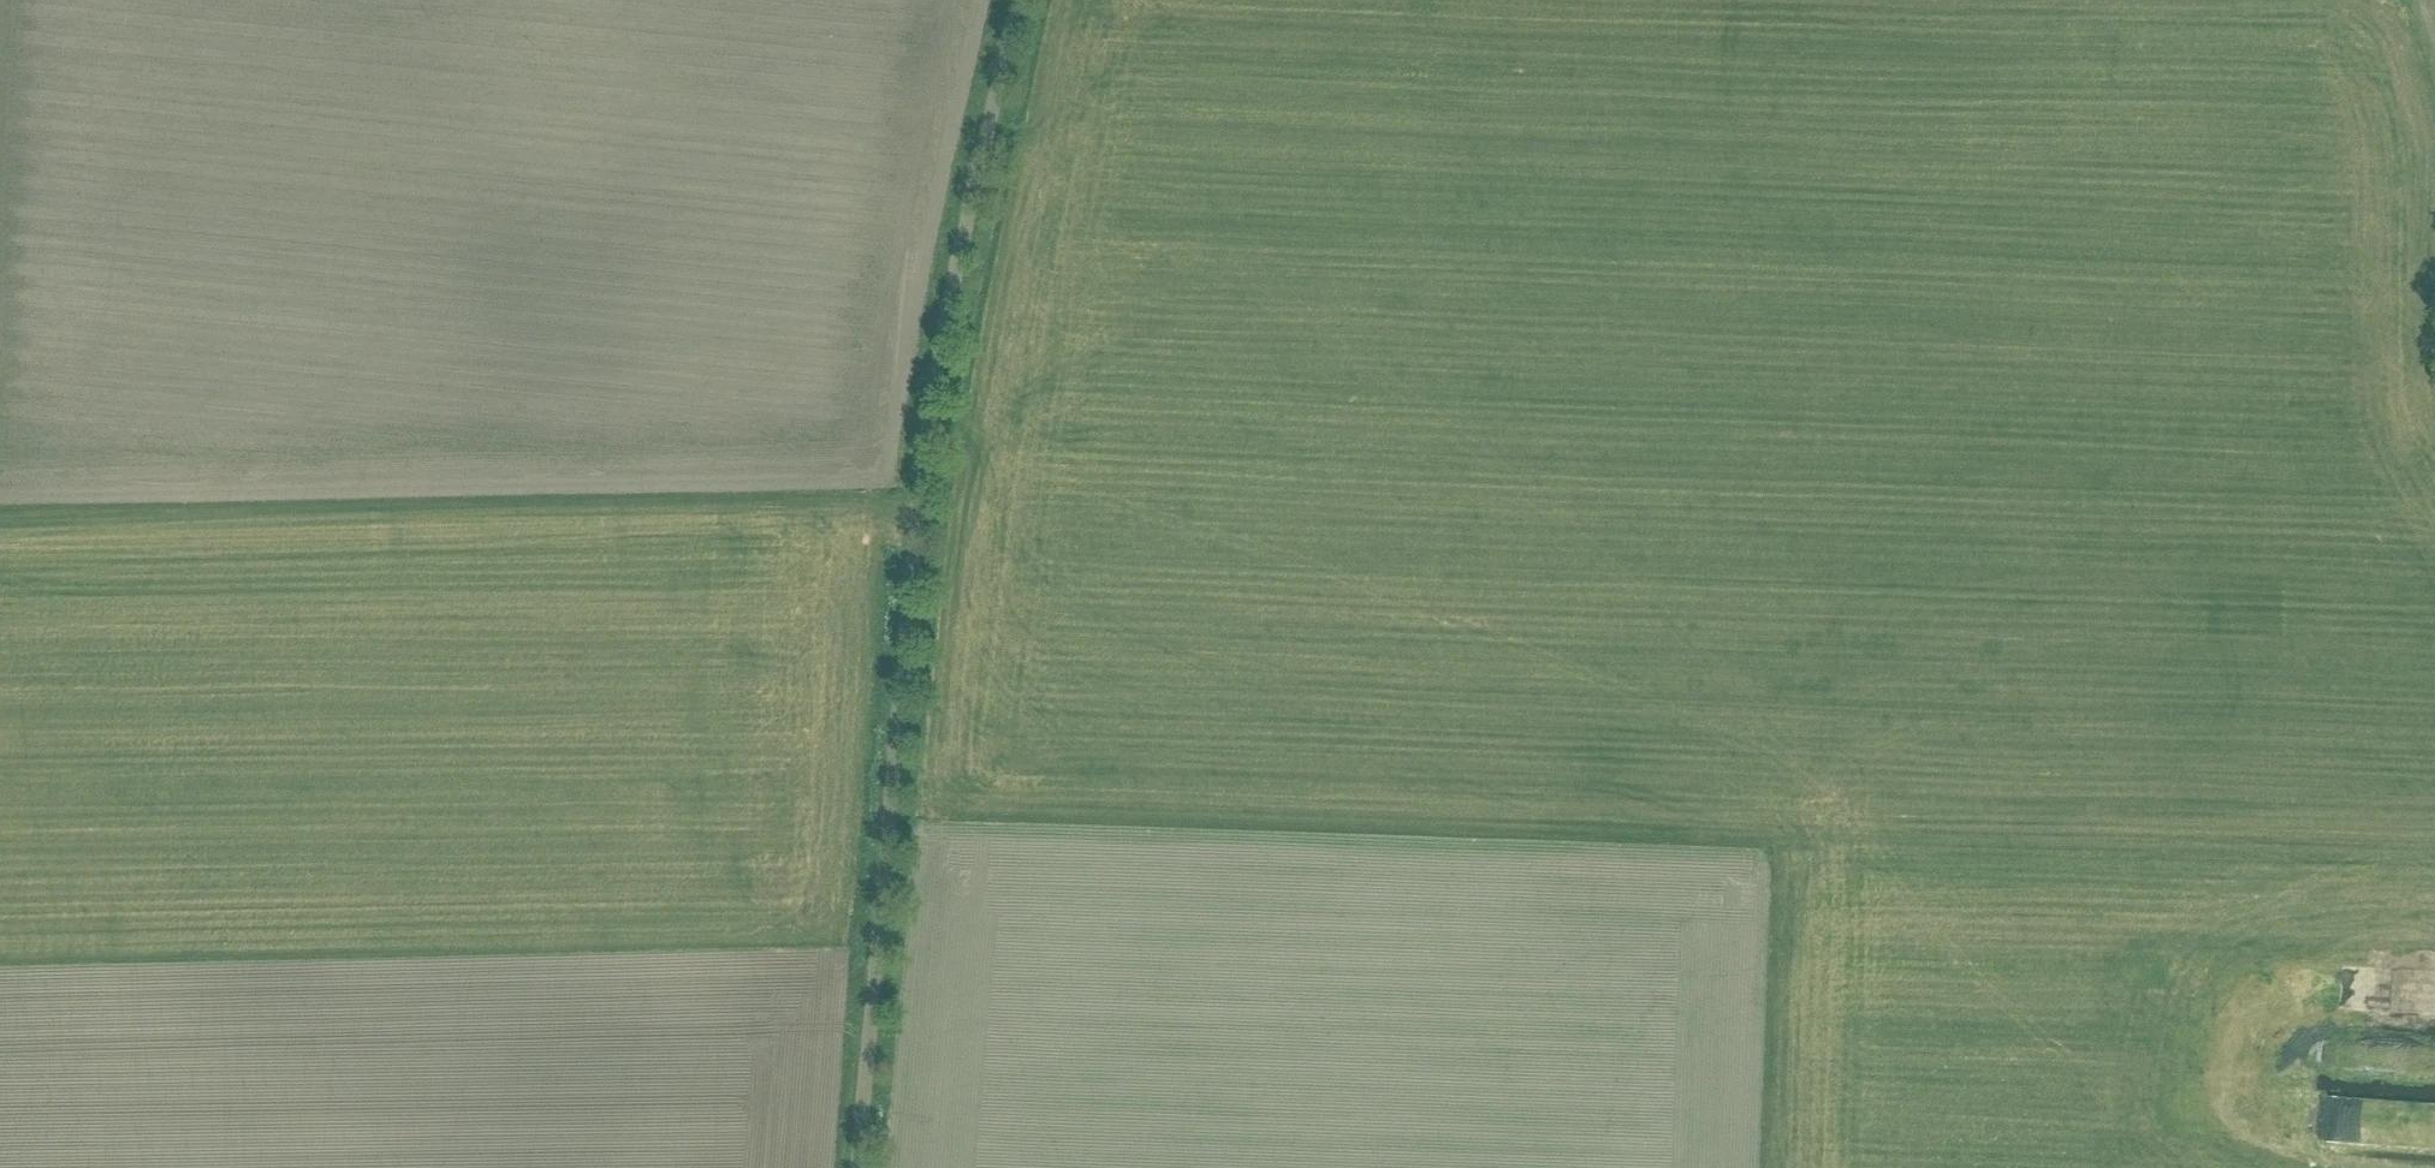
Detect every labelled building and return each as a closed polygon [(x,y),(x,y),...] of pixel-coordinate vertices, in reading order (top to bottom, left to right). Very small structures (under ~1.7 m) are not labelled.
[(2337,1134),(2419,1137),(2420,1100),(2339,1098),(2337,1134)]
